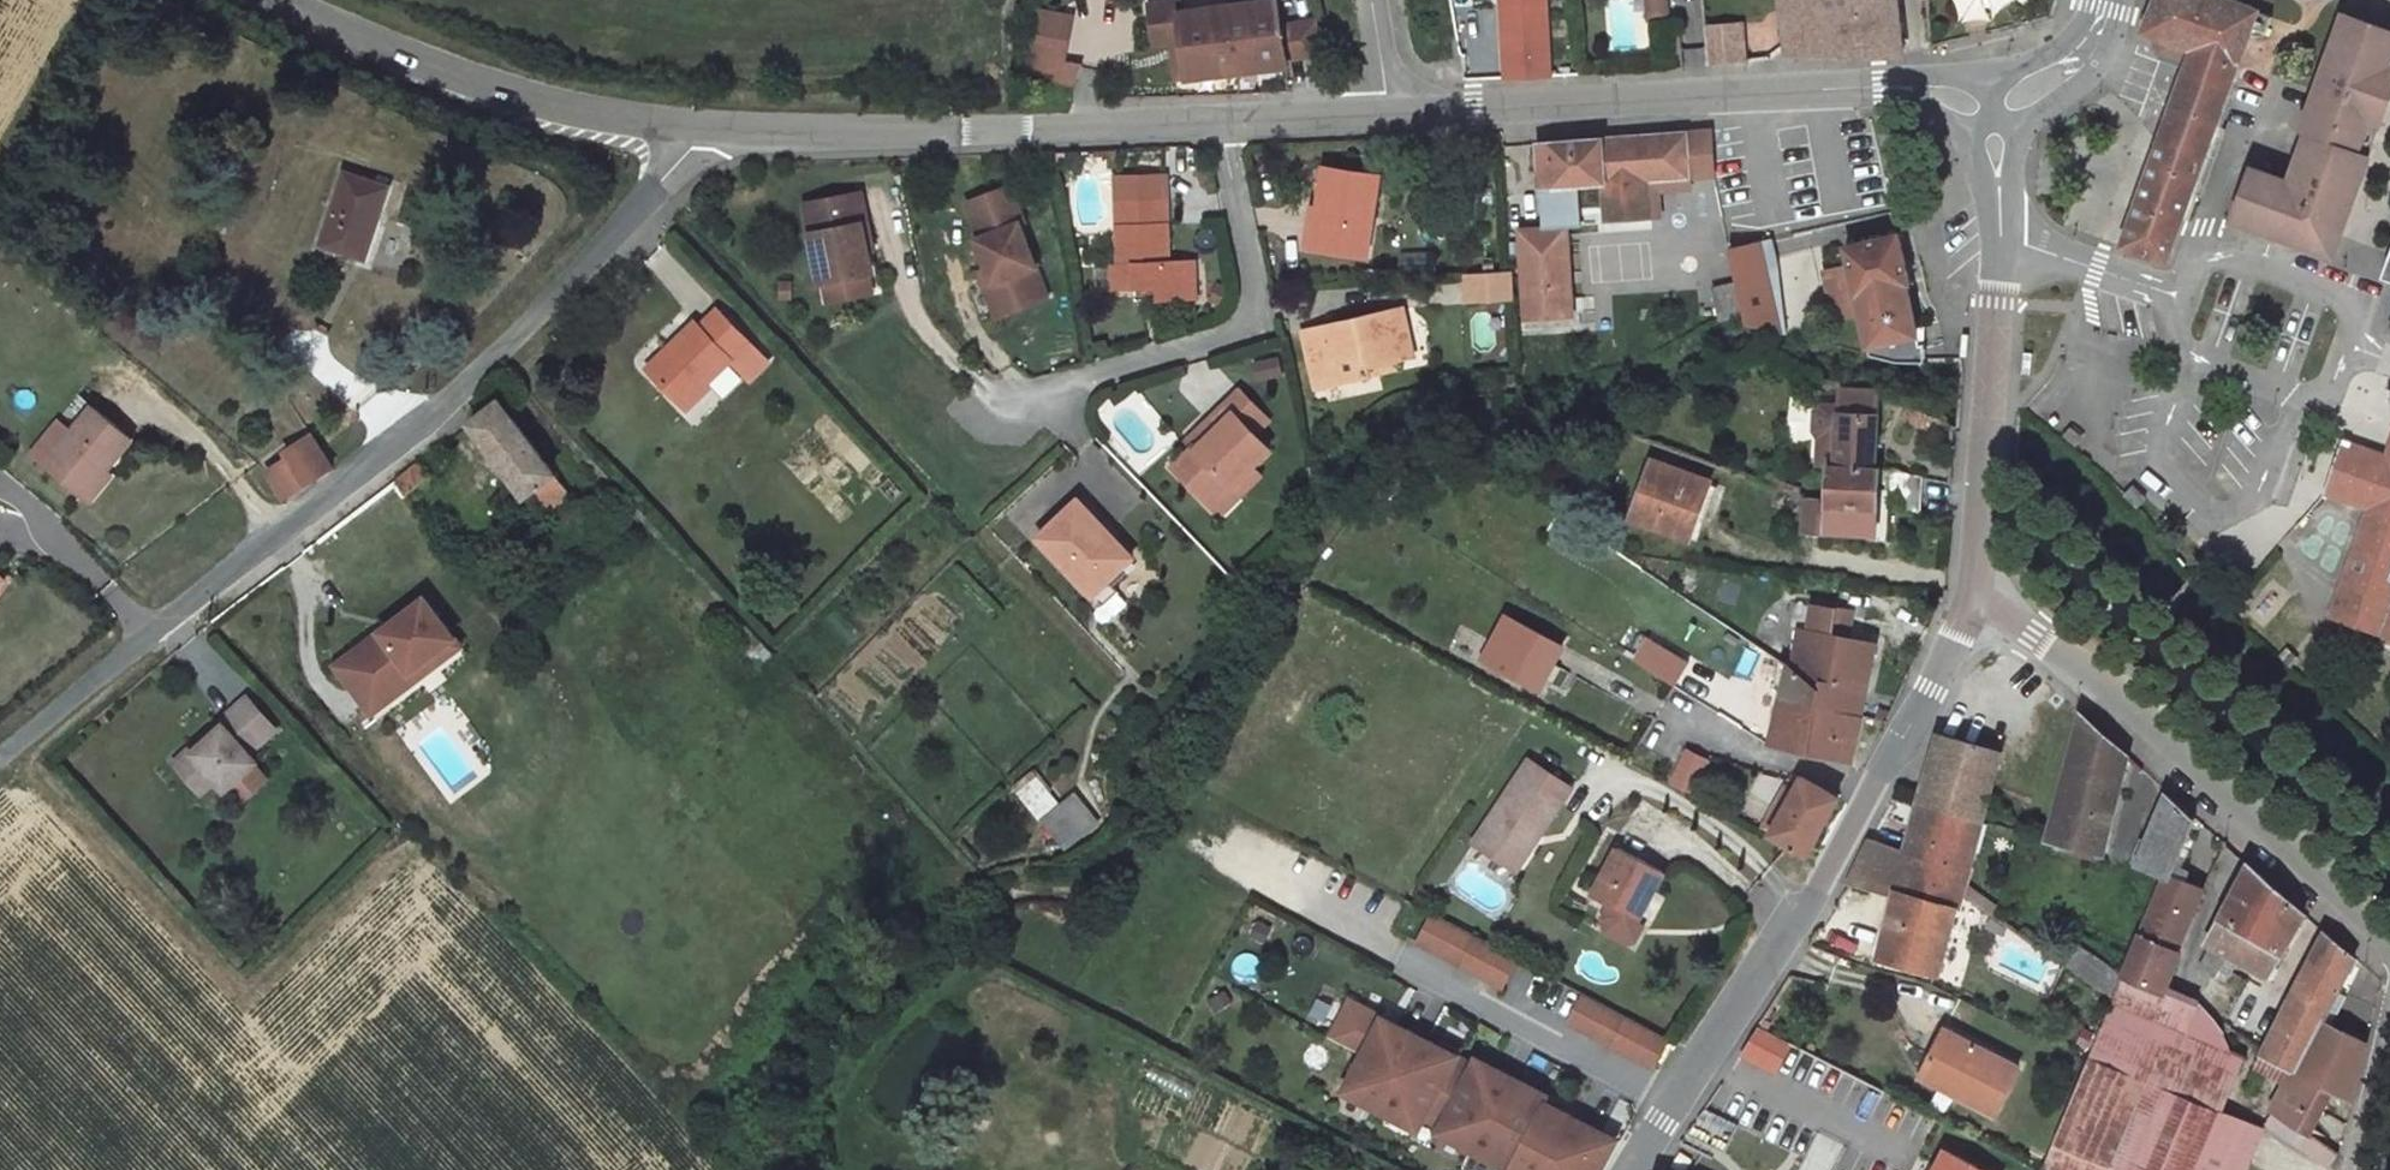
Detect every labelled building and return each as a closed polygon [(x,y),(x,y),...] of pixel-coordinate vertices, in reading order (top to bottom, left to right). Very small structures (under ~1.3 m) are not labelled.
[(1188,76),(1179,12),(1180,12),(1179,0),(1149,4),(1154,45),(1173,43),(1177,78),(1188,76)] [(1299,23),(1282,26),(1277,0),(1267,0),(1227,5),(1237,71),(1289,65),(1287,58),(1304,55),(1299,23)] [(1669,18),(1667,0),(1647,0),(1649,20),(1669,18)] [(1824,0),(1778,0),(1781,20),(1785,48),(1829,45),(1824,0)] [(1897,0),(1824,0),(1829,45),(1831,56),(1903,54),(1897,0)] [(2167,260),(2182,218),(2189,221),(2198,194),(2201,195),(2226,127),(2223,126),(2232,100),(2226,98),(2252,26),(2257,11),(2257,10),(2230,0),(2156,0),(2143,32),(2163,39),(2159,51),(2188,62),(2123,243),(2122,244),(2167,260)] [(1545,2),(1502,4),(1506,77),(1549,75),(1545,2)] [(1188,78),(1237,71),(1227,5),(1180,12),(1179,12),(1188,76),(1188,78)] [(2271,15),(2257,11),(2252,26),(2265,31),(2271,15)] [(2388,105),(2371,99),(2376,85),(2389,90),(2389,31),(2343,14),(2300,132),(2306,134),(2289,182),(2251,168),(2232,220),(2328,255),(2336,235),(2340,236),(2353,202),(2342,198),(2347,184),(2358,188),(2369,157),(2358,153),(2369,122),(2380,126),(2388,105)] [(1322,52),(1317,20),(1299,23),(1304,55),(1322,52)] [(1785,48),(1781,20),(1740,24),(1744,62),(1772,59),(1785,48)] [(1672,49),(1682,48),(1680,29),(1671,30),(1672,49)] [(1056,76),(1062,41),(1032,35),(1025,70),(1056,76)] [(1673,60),(1683,59),(1682,48),(1672,49),(1673,60)] [(2389,99),(2389,90),(2376,85),(2371,99),(2388,105),(2389,99)] [(2369,157),(2380,126),(2369,122),(2358,153),(2369,157)] [(1686,132),(1537,143),(1540,188),(1605,183),(1606,201),(1648,198),(1647,180),(1690,178),(1714,176),(1710,131),(1686,133),(1686,132)] [(1198,165),(1202,187),(1209,186),(1205,164),(1198,165)] [(1330,210),(1324,249),(1366,256),(1379,175),(1325,168),(1321,194),(1319,208),(1330,210)] [(345,172),(321,244),(359,257),(371,220),(377,223),(389,187),(345,172)] [(1120,266),(1121,288),(1136,288),(1157,287),(1158,298),(1187,298),(1186,262),(1168,262),(1165,174),(1117,176),(1120,266)] [(1690,178),(1647,180),(1648,198),(1649,217),(1660,216),(1658,190),(1690,188),(1690,178)] [(2353,202),(2358,188),(2347,184),(2342,198),(2353,202)] [(1011,186),(968,203),(981,237),(976,239),(988,269),(992,281),(985,284),(997,317),(1034,302),(1022,271),(1036,266),(1036,265),(1020,223),(1025,222),(1011,186)] [(1314,193),(1312,207),(1319,208),(1321,194),(1314,193)] [(856,194),(806,204),(821,283),(825,283),(869,274),(872,273),(856,194)] [(1648,198),(1606,201),(1607,220),(1649,217),(1648,198)] [(1312,207),(1306,246),(1324,249),(1330,210),(1319,208),(1312,207)] [(371,220),(359,257),(366,259),(377,223),(371,220)] [(1566,227),(1521,230),(1527,317),(1571,314),(1566,227)] [(1899,234),(1846,246),(1850,266),(1826,272),(1836,319),(1861,313),(1870,355),(1897,362),(1925,362),(1925,342),(1921,343),(1907,284),(1910,283),(1899,234)] [(1778,248),(1776,238),(1764,241),(1766,251),(1778,248)] [(1764,241),(1729,248),(1734,273),(1766,265),(1770,264),(1766,251),(1764,241)] [(1194,261),(1186,262),(1187,298),(1195,297),(1194,261)] [(1766,265),(1734,273),(1737,282),(1744,313),(1746,323),(1782,332),(1780,323),(1766,265)] [(1022,271),(1034,302),(1048,297),(1036,266),(1022,271)] [(1121,288),(1120,266),(1112,266),(1113,288),(1121,288)] [(980,272),(985,284),(992,281),(988,269),(980,272)] [(1509,272),(1466,274),(1468,302),(1511,299),(1509,272)] [(869,274),(825,283),(828,301),(872,292),(869,274)] [(1744,313),(1737,282),(1714,288),(1721,319),(1744,313)] [(793,296),(793,285),(779,285),(779,296),(793,296)] [(1217,285),(1211,299),(1221,303),(1227,290),(1217,285)] [(1157,287),(1136,288),(1137,299),(1158,298),(1157,287)] [(699,326),(695,322),(648,368),(684,404),(704,384),(731,359),(750,379),(768,361),(717,309),(699,326)] [(1386,313),(1388,321),(1404,318),(1402,309),(1386,313)] [(1388,321),(1386,313),(1304,332),(1316,386),(1369,374),(1367,366),(1397,359),(1412,356),(1404,318),(1388,321)] [(1791,320),(1780,323),(1782,332),(1794,335),(1791,320)] [(1397,359),(1367,366),(1369,374),(1399,367),(1397,359)] [(1269,377),(1267,366),(1258,367),(1260,379),(1269,377)] [(704,384),(684,404),(688,408),(708,388),(704,384)] [(1880,390),(1840,388),(1839,405),(1822,404),(1816,412),(1815,430),(1820,437),(1819,458),(1836,459),(1836,466),(1876,468),(1880,390)] [(1240,391),(1226,404),(1254,433),(1268,420),(1240,391)] [(571,494),(500,401),(471,424),(542,516),(571,494)] [(1909,402),(1902,416),(1922,427),(1930,412),(1909,402)] [(1174,466),(1212,505),(1232,485),(1241,494),(1260,475),(1252,467),(1270,449),(1254,433),(1226,404),(1188,441),(1194,447),(1174,466)] [(72,432),(45,464),(85,497),(108,469),(133,439),(93,406),(72,432)] [(59,422),(33,454),(45,464),(72,432),(59,422)] [(2070,428),(2065,435),(2076,444),(2081,437),(2070,428)] [(333,468),(322,451),(312,434),(288,449),(294,458),(270,472),(286,499),(333,468)] [(2387,457),(2350,444),(2352,441),(2345,438),(2325,492),(2369,508),(2338,595),(2379,610),(2381,605),(2389,608),(2389,458),(2387,457)] [(1653,460),(1632,516),(1695,540),(1703,520),(1705,521),(1713,500),(1703,496),(1709,481),(1653,460)] [(431,477),(420,462),(396,481),(406,495),(431,477)] [(1830,466),(1826,529),(1876,532),(1879,468),(1876,468),(1836,466),(1830,466)] [(108,469),(85,497),(90,502),(113,474),(108,469)] [(1889,506),(1920,513),(1922,477),(1891,471),(1889,506)] [(1232,485),(1212,505),(1220,514),(1241,494),(1232,485)] [(2146,497),(2133,485),(2125,494),(2137,506),(2146,497)] [(1821,534),(1824,501),(1816,500),(1804,497),(1802,532),(1821,534)] [(1039,537),(1093,595),(1094,594),(1123,566),(1133,557),(1079,500),(1039,537)] [(1123,566),(1094,594),(1104,605),(1119,591),(1113,584),(1127,570),(1123,566)] [(1327,570),(1318,582),(1326,587),(1335,575),(1327,570)] [(2338,595),(2330,617),(2389,638),(2389,608),(2381,605),(2379,610),(2338,595)] [(335,666),(365,706),(454,639),(424,599),(335,666)] [(1799,630),(1794,668),(1820,688),(1816,705),(1861,715),(1876,644),(1847,639),(1851,611),(1813,605),(1808,632),(1799,630)] [(1508,616),(1485,660),(1538,689),(1562,645),(1508,616)] [(746,626),(734,637),(759,665),(771,654),(746,626)] [(1656,627),(1635,662),(1674,687),(1696,651),(1656,627)] [(460,647),(454,639),(365,706),(371,714),(460,647)] [(1782,696),(1770,746),(1850,764),(1861,715),(1816,705),(1820,688),(1794,668),(1781,659),(1774,687),(1782,696)] [(223,725),(178,766),(201,792),(216,778),(226,790),(229,787),(255,764),(258,761),(250,753),(277,728),(248,696),(220,722),(223,725)] [(2129,755),(2080,713),(2044,839),(2103,853),(2129,755)] [(220,722),(174,763),(178,766),(223,725),(220,722)] [(1939,734),(1919,803),(1980,821),(1999,751),(1939,734)] [(1687,750),(1672,782),(1692,792),(1708,760),(1687,750)] [(1572,787),(1529,758),(1472,843),(1508,867),(1532,830),(1540,835),(1572,787)] [(255,764),(229,787),(242,801),(268,778),(255,764)] [(1032,773),(1010,791),(1060,853),(1097,823),(1071,791),(1057,803),(1032,773)] [(1771,832),(1770,834),(1807,855),(1839,797),(1802,777),(1795,790),(1771,832)] [(1786,785),(1762,827),(1771,832),(1795,790),(1786,785)] [(2165,791),(2134,864),(2161,875),(2167,878),(2168,875),(2193,818),(2165,791)] [(1906,850),(1966,870),(1980,821),(1919,803),(1906,850)] [(1515,872),(1540,835),(1532,830),(1508,867),(1515,872)] [(1894,897),(1906,850),(1870,838),(1849,882),(1871,891),(1894,897)] [(1663,871),(1618,847),(1592,897),(1610,906),(1604,918),(1607,930),(1628,941),(1636,939),(1644,923),(1638,920),(1663,871)] [(1894,897),(1877,958),(1938,974),(1966,870),(1906,850),(1894,897)] [(2211,945),(2199,967),(2215,976),(2227,953),(2267,975),(2304,914),(2247,865),(2219,919),(2221,920),(2208,943),(2211,945)] [(2151,901),(2190,917),(2202,889),(2168,875),(2167,878),(2161,875),(2151,901)] [(1421,886),(1415,895),(1428,904),(1434,896),(1421,886)] [(1996,905),(1973,889),(1967,898),(1989,913),(1996,905)] [(2151,901),(2138,934),(2178,949),(2190,917),(2151,901)] [(1432,914),(1418,941),(1503,986),(1518,958),(1432,914)] [(1994,923),(1990,930),(2002,937),(2006,929),(1994,923)] [(2324,932),(2256,1064),(2285,1080),(2291,1068),(2295,1070),(2306,1051),(2322,1020),(2355,957),(2324,932)] [(2121,975),(2120,976),(2159,992),(2178,949),(2138,934),(2121,975)] [(2077,945),(2067,967),(2111,998),(2120,976),(2121,975),(2077,945)] [(2120,976),(2111,998),(2041,1169),(2236,1169),(2255,1125),(2215,1109),(2238,1051),(2230,1048),(2226,1039),(2216,1022),(2203,1009),(2159,992),(2120,976)] [(1583,993),(1569,1021),(1654,1065),(1669,1038),(1583,993)] [(1344,1091),(1418,1130),(1425,1117),(1441,1126),(1437,1132),(1509,1169),(1601,1169),(1617,1140),(1563,1111),(1545,1102),(1548,1096),(1477,1058),(1473,1064),(1457,1056),(1440,1046),(1383,1017),(1344,1091)] [(2322,1020),(2306,1051),(2313,1051),(2329,1059),(2343,1030),(2322,1020)] [(1774,1074),(1787,1042),(1749,1027),(1736,1058),(1774,1074)] [(1944,1027),(1922,1071),(1962,1091),(1959,1096),(1994,1114),(2019,1066),(1944,1027)] [(2306,1051),(2295,1070),(2332,1092),(2353,1101),(2367,1042),(2343,1030),(2329,1059),(2313,1051),(2306,1051)] [(1443,1040),(1440,1046),(1457,1056),(1461,1049),(1443,1040)] [(2271,1109),(2308,1133),(2332,1092),(2295,1070),(2291,1068),(2285,1080),(2271,1109)] [(1187,1098),(1192,1082),(1146,1069),(1142,1085),(1187,1098)] [(1566,1105),(1548,1096),(1545,1102),(1563,1111),(1566,1105)] [(1692,1133),(1714,1153),(1733,1132),(1711,1112),(1692,1133)] [(1842,1143),(1821,1135),(1808,1169),(1832,1169),(1842,1143)] [(2339,1153),(2316,1138),(2305,1151),(2329,1167),(2339,1155),(2339,1153)] [(1946,1150),(1935,1169),(1984,1169),(1946,1150)]
